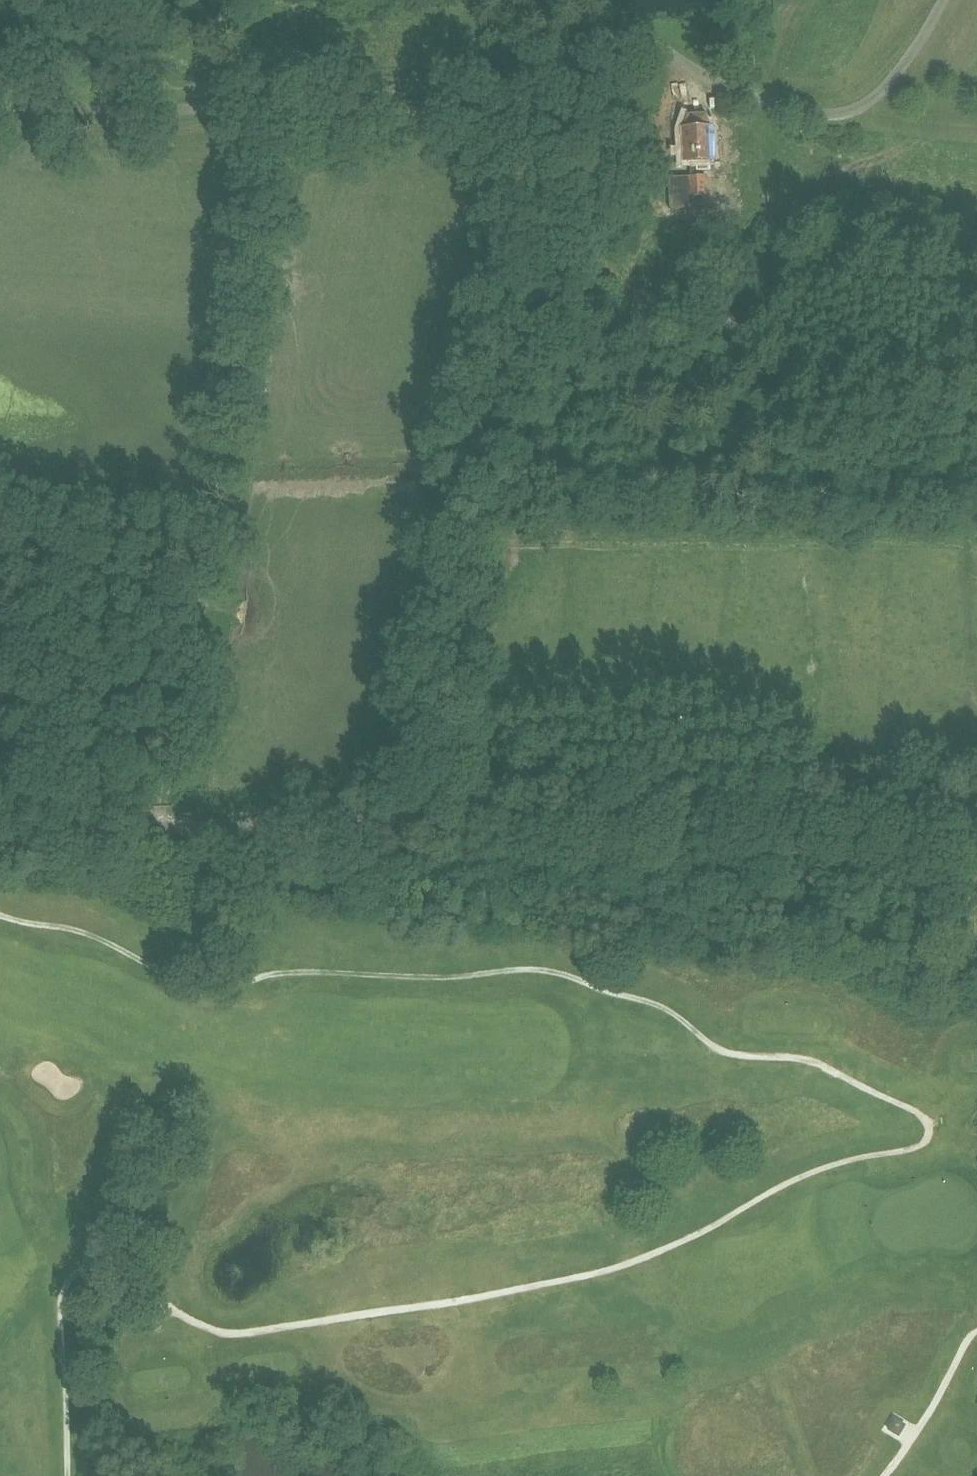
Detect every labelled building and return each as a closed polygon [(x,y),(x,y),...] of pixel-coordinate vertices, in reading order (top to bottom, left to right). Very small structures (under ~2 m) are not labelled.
[(710,170),(709,159),(713,159),(712,127),(684,128),(685,160),(696,160),(696,171),(710,170)] [(707,196),(707,175),(690,175),(690,196),(707,196)] [(894,1420),(887,1433),(899,1440),(907,1427),(894,1420)]
